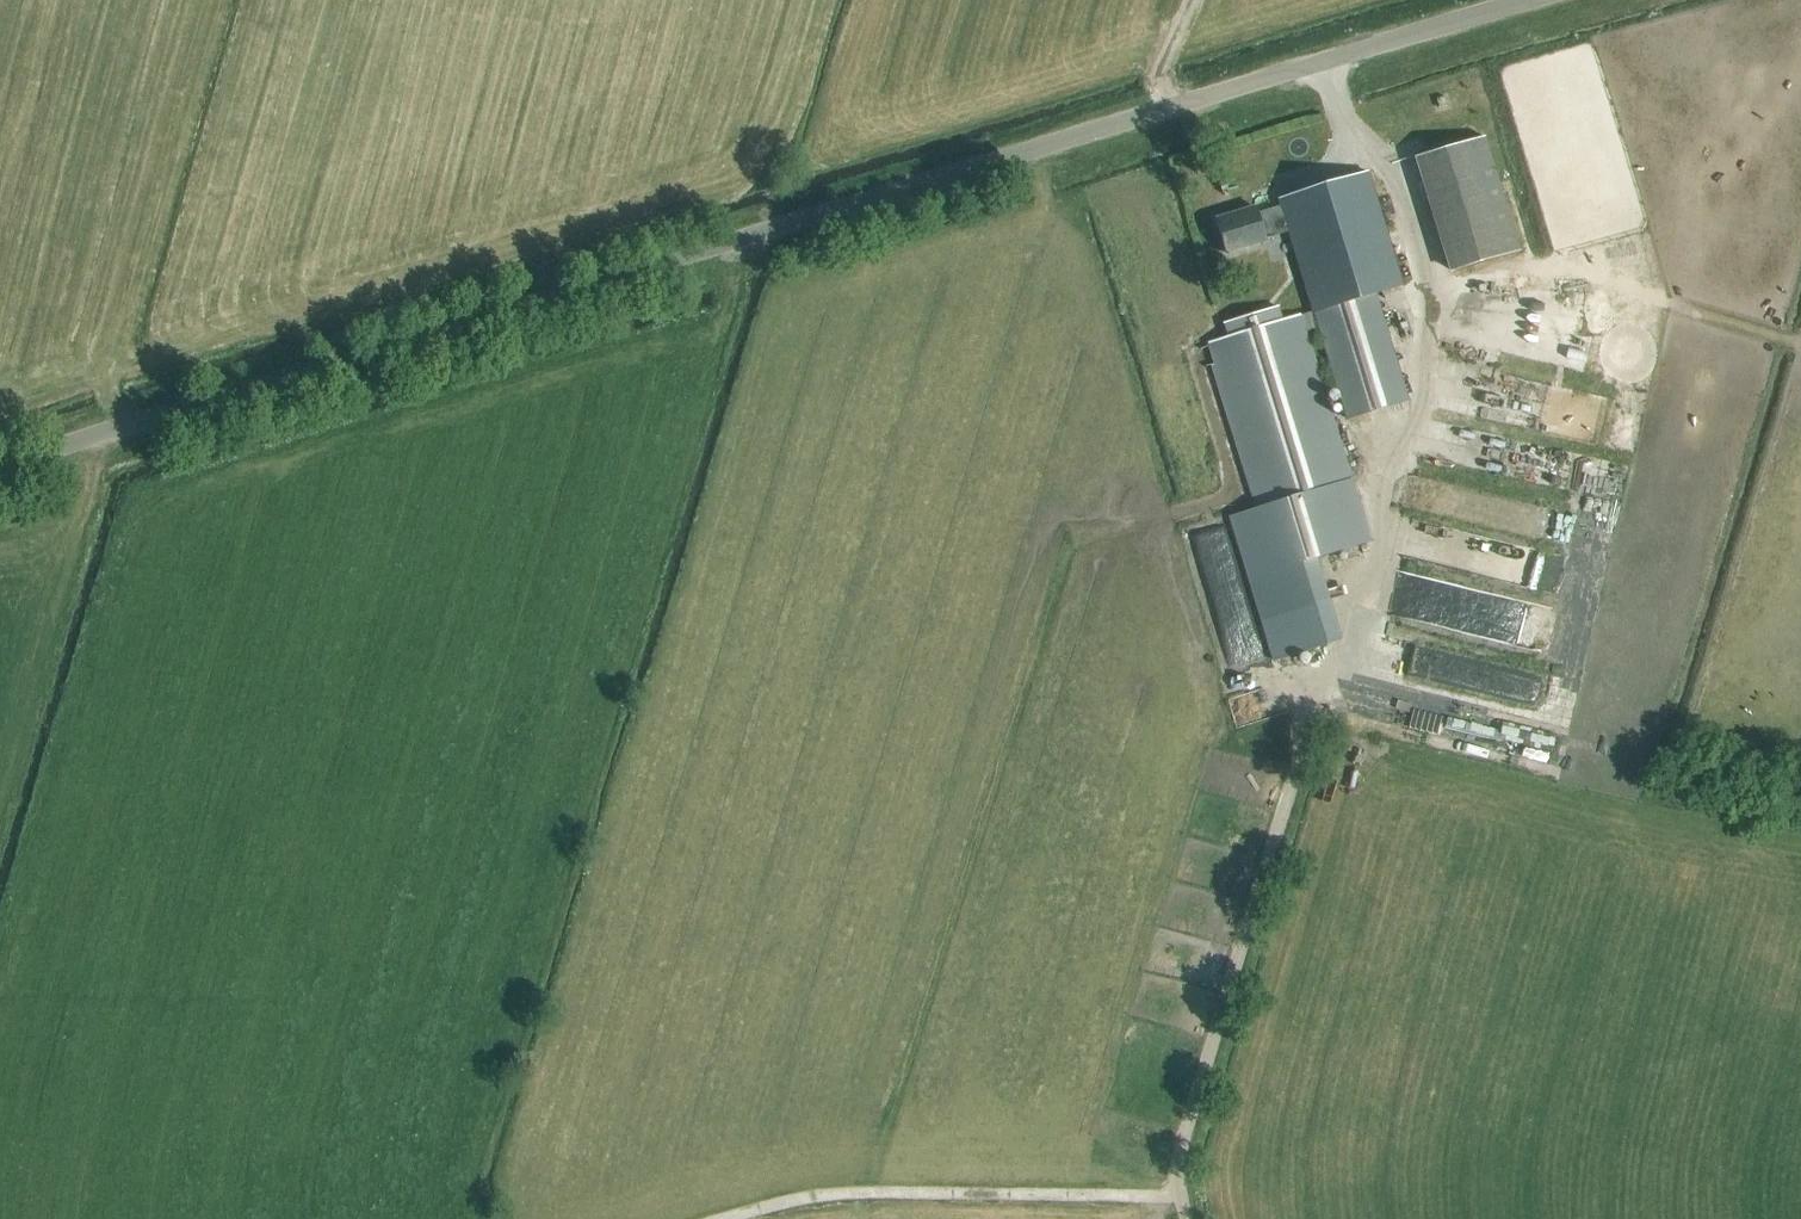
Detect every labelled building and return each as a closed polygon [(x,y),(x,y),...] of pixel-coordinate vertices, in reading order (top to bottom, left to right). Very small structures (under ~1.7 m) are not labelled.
[(1449,273),(1519,252),(1485,138),(1415,159),(1449,273)] [(1368,174),(1278,202),(1279,208),(1255,216),(1254,209),(1214,221),(1225,256),(1264,244),(1263,241),(1287,234),(1311,314),(1283,323),(1279,307),(1222,324),(1226,340),(1207,346),(1257,510),(1228,519),(1260,626),(1312,611),(1298,565),(1367,544),(1302,336),(1316,332),(1343,423),(1406,404),(1375,297),(1402,289),(1368,174)]
